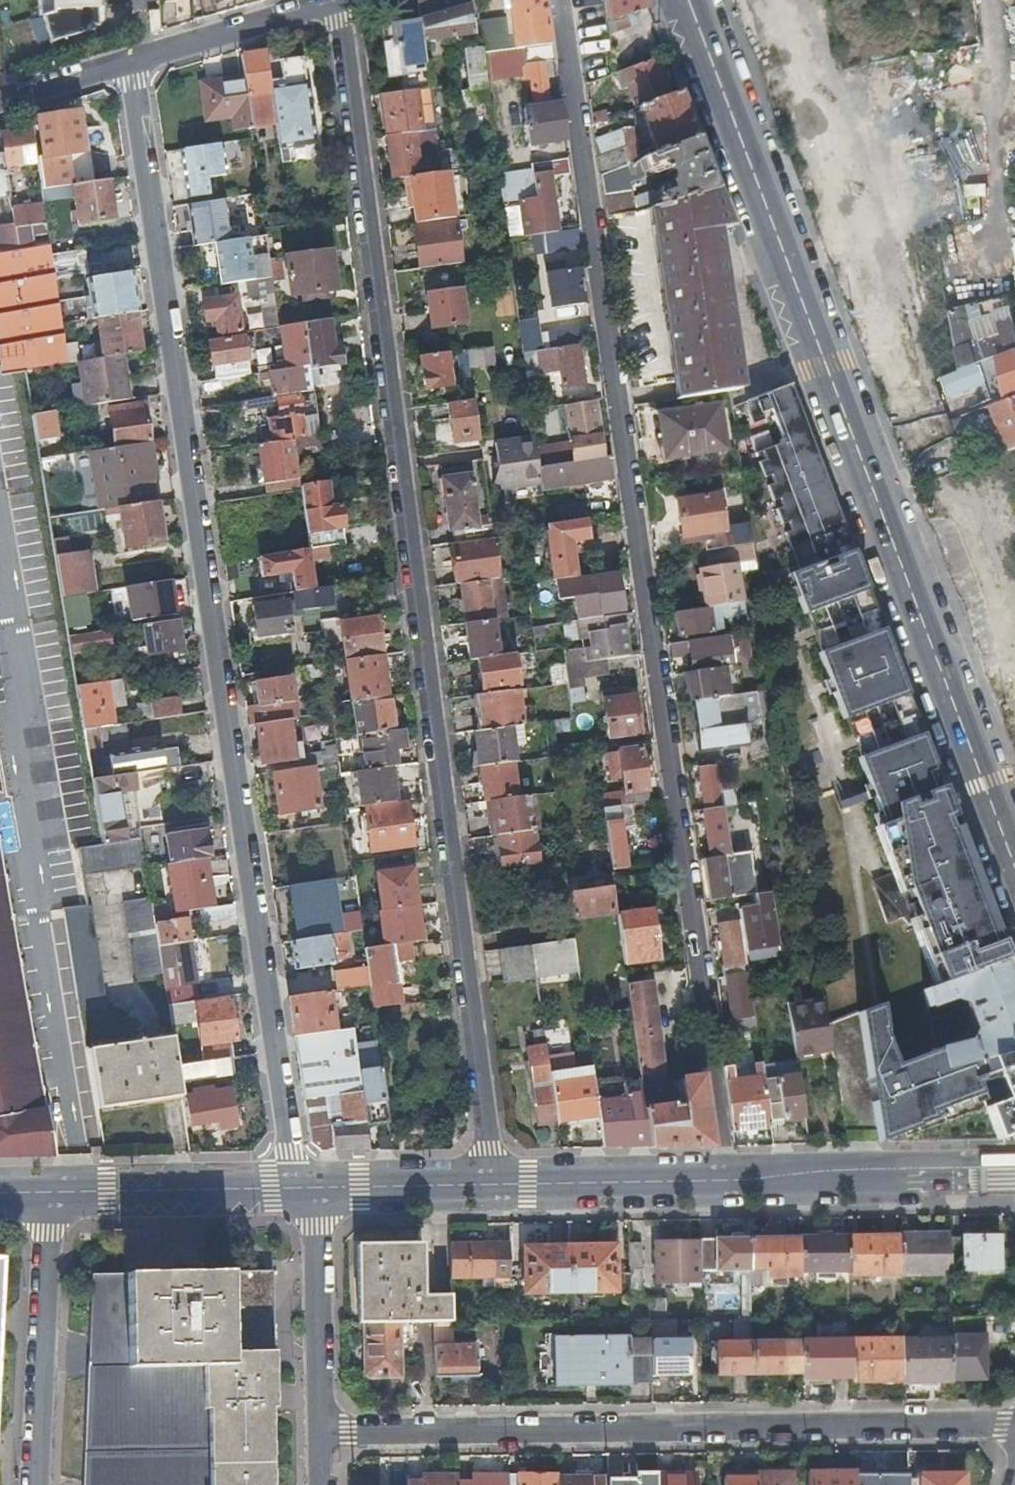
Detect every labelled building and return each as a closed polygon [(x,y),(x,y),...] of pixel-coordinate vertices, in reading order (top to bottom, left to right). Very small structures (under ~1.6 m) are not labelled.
[(52,16),(44,19),(51,44),(95,31),(93,26),(93,21),(95,21),(95,1),(100,0),(51,0),(52,16)] [(419,19),(422,41),(449,37),(450,40),(455,39),(454,35),(474,32),(469,0),(453,0),(445,1),(446,15),(436,16),(434,0),(417,0),(419,19)] [(481,47),(481,52),(550,42),(544,0),(508,0),(510,14),(477,19),(481,47)] [(607,33),(629,25),(625,14),(647,6),(644,0),(602,0),(606,21),(607,33)] [(150,32),(159,29),(158,8),(148,9),(150,32)] [(422,41),(419,19),(382,25),(384,42),(388,75),(426,70),(422,41)] [(528,143),(564,138),(558,97),(547,99),(542,59),(552,58),(550,42),(481,52),(485,79),(522,73),(522,78),(528,77),(532,106),(523,108),(528,143)] [(469,90),(470,90),(486,88),(485,79),(481,52),(481,47),(454,50),(455,59),(459,58),(459,55),(464,55),(469,90)] [(250,125),(275,122),(270,85),(267,61),(265,50),(240,54),(243,75),(250,125)] [(275,122),(279,146),(316,141),(308,80),(306,81),(302,56),(280,59),(283,83),(270,85),(275,122)] [(635,106),(638,105),(669,94),(655,56),(613,71),(620,88),(628,85),(635,106)] [(283,83),(280,59),(267,61),(270,85),(283,83)] [(232,129),(250,126),(250,125),(243,75),(199,81),(205,120),(231,116),(232,129)] [(383,93),(389,135),(413,132),(421,131),(415,88),(383,93)] [(482,94),(487,93),(486,88),(470,90),(471,100),(483,98),(482,94)] [(656,152),(696,137),(679,91),(669,94),(638,105),(656,152)] [(591,112),(592,121),(610,115),(608,106),(591,112)] [(42,157),(37,158),(37,161),(38,167),(41,189),(51,187),(58,186),(69,185),(64,154),(83,151),(78,111),(38,117),(42,157)] [(5,172),(11,171),(10,165),(37,161),(37,158),(32,126),(0,131),(0,142),(1,149),(5,172)] [(628,162),(637,159),(631,126),(622,127),(628,162)] [(628,162),(622,127),(620,127),(620,129),(593,133),(599,172),(628,162)] [(386,135),(391,177),(404,176),(419,174),(415,146),(437,144),(434,129),(421,131),(413,132),(389,135),(386,135)] [(663,202),(715,188),(696,137),(656,152),(637,159),(628,162),(631,186),(636,184),(635,180),(663,170),(667,172),(669,178),(668,180),(668,181),(656,186),(653,192),(657,203),(663,202)] [(217,143),(180,148),(187,195),(207,192),(204,166),(220,164),(217,143)] [(441,148),(442,157),(458,154),(457,146),(441,148)] [(9,194),(5,172),(1,149),(0,149),(0,196),(9,194)] [(483,152),(468,154),(469,162),(484,159),(483,152)] [(532,173),(535,195),(520,198),(525,234),(540,232),(556,229),(548,171),(555,170),(553,159),(548,160),(531,163),(532,169),(532,173)] [(599,172),(605,214),(634,210),(631,190),(631,186),(628,162),(599,172)] [(498,173),(502,200),(520,198),(535,195),(532,173),(532,169),(498,173)] [(419,174),(404,176),(406,194),(411,193),(412,206),(416,206),(418,222),(454,217),(448,170),(419,174)] [(113,217),(107,178),(99,180),(73,184),(79,222),(113,217)] [(634,210),(646,206),(657,203),(653,192),(649,184),(631,190),(634,210)] [(41,189),(43,202),(44,203),(61,200),(58,186),(51,187),(41,189)] [(729,389),(729,391),(738,389),(714,230),(730,225),(715,188),(663,202),(657,203),(646,206),(647,210),(653,210),(655,224),(649,225),(650,233),(657,232),(666,292),(659,293),(661,302),(667,301),(676,359),(669,360),(671,369),(677,368),(681,397),(694,395),(729,389)] [(213,242),(238,238),(232,196),(187,203),(193,245),(213,242)] [(43,202),(11,207),(14,222),(18,244),(32,242),(31,234),(48,231),(44,203),(43,202)] [(413,225),(418,267),(460,261),(455,219),(413,225)] [(1,247),(18,244),(14,222),(0,224),(0,238),(1,247)] [(556,229),(540,232),(543,251),(551,250),(551,243),(579,239),(577,226),(556,229)] [(213,242),(219,283),(245,279),(271,275),(268,257),(265,234),(238,238),(213,242)] [(0,366),(1,372),(26,368),(68,362),(65,342),(64,333),(62,322),(55,277),(54,270),(51,253),(49,239),(32,242),(18,244),(1,247),(0,247),(0,364),(0,366)] [(104,245),(65,251),(66,257),(105,252),(104,245)] [(65,251),(51,253),(54,270),(68,267),(66,257),(65,251)] [(294,294),(304,293),(327,290),(334,289),(329,251),(289,256),(294,294)] [(271,275),(272,279),(282,278),(279,255),(268,257),(271,275)] [(69,269),(70,275),(128,267),(126,261),(69,269)] [(551,305),(559,304),(559,305),(584,302),(579,266),(561,268),(561,261),(549,262),(550,270),(553,269),(555,287),(549,288),(551,305)] [(68,267),(54,270),(55,277),(70,275),(69,269),(68,267)] [(93,317),(96,317),(135,311),(137,311),(132,271),(87,278),(93,317)] [(247,295),(258,293),(273,291),(272,279),(271,275),(245,279),(247,295)] [(426,293),(431,327),(464,322),(459,289),(426,293)] [(260,311),(276,309),(273,291),(258,293),(260,311)] [(215,318),(218,334),(240,330),(235,295),(202,300),(205,320),(215,318)] [(1012,301),(978,305),(972,305),(964,306),(949,308),(960,350),(955,351),(959,369),(978,361),(997,354),(1014,347),(1014,320),(1012,301)] [(265,327),(278,325),(276,309),(260,311),(263,327),(265,327)] [(96,317),(99,336),(138,330),(135,311),(96,317)] [(341,363),(344,358),(342,344),(338,340),(331,341),(328,318),(303,322),(309,364),(310,368),(341,363)] [(593,340),(591,325),(537,333),(535,318),(519,320),(523,351),(578,343),(593,340)] [(268,370),(309,364),(303,322),(278,325),(265,327),(266,333),(281,331),(284,355),(275,356),(276,362),(267,363),(268,370)] [(102,356),(122,353),(141,350),(138,330),(99,336),(102,356)] [(64,333),(65,342),(75,340),(73,332),(64,333)] [(211,364),(246,359),(245,352),(243,336),(208,341),(211,364)] [(65,342),(68,362),(78,360),(75,340),(65,342)] [(492,345),(494,360),(496,374),(525,370),(524,367),(522,351),(521,340),(492,345)] [(523,351),(522,351),(524,367),(537,365),(538,369),(560,366),(562,384),(583,381),(578,343),(523,351)] [(466,348),(468,363),(494,360),(492,345),(466,348)] [(461,389),(471,387),(468,363),(466,348),(455,349),(461,389)] [(246,359),(211,364),(213,378),(217,377),(240,374),(255,372),(252,351),(245,352),(246,359)] [(450,384),(446,351),(420,354),(424,388),(450,384)] [(102,356),(78,360),(81,382),(85,405),(130,397),(122,353),(102,356)] [(296,391),(302,390),(301,378),(311,377),(310,368),(309,364),(268,370),(269,377),(272,394),(296,391)] [(240,374),(217,377),(219,389),(242,386),(240,374)] [(71,384),(75,406),(85,405),(81,382),(71,384)] [(790,383),(752,397),(747,411),(751,419),(761,416),(759,408),(763,407),(770,405),(773,413),(798,404),(790,383)] [(283,438),(293,437),(303,435),(298,396),(297,396),(278,398),(280,412),(283,438)] [(451,441),(479,437),(473,397),(446,401),(451,441)] [(593,398),(564,402),(570,437),(570,440),(535,445),(538,464),(560,461),(574,459),(602,454),(599,432),(593,398)] [(133,410),(145,408),(144,401),(132,403),(133,410)] [(110,413),(115,445),(150,439),(145,408),(133,410),(132,403),(119,405),(120,411),(110,413)] [(724,446),(717,404),(659,412),(665,454),(724,446)] [(798,404),(773,413),(776,420),(777,420),(800,411),(798,404)] [(54,409),(33,413),(38,443),(44,442),(44,437),(58,435),(54,409)] [(808,430),(800,411),(777,420),(784,439),(808,430)] [(271,440),(283,438),(280,412),(272,412),(276,433),(270,434),(271,440)] [(777,420),(776,420),(783,440),(784,439),(777,420)] [(784,439),(783,440),(761,446),(764,456),(758,458),(761,469),(763,474),(771,471),(773,479),(766,482),(770,492),(772,497),(779,495),(782,502),(774,504),(778,516),(780,521),(788,518),(791,526),(784,529),(793,555),(796,561),(782,567),(800,613),(868,589),(808,430),(784,439)] [(295,452),(321,448),(319,433),(303,435),(293,437),(295,452)] [(535,445),(534,435),(494,441),(501,485),(540,479),(538,464),(535,445)] [(264,481),(298,476),(295,452),(293,437),(283,438),(271,440),(258,442),(264,481)] [(115,445),(87,449),(97,509),(105,508),(116,506),(157,499),(154,477),(156,477),(150,439),(115,445)] [(540,479),(541,487),(613,477),(610,453),(602,454),(574,459),(560,461),(538,464),(540,479)] [(451,468),(452,474),(470,472),(468,465),(451,468)] [(452,541),(492,536),(490,522),(477,524),(470,472),(452,474),(440,476),(448,528),(450,528),(452,541)] [(300,488),(300,485),(298,476),(264,481),(265,493),(269,492),(300,488)] [(308,547),(310,558),(326,556),(324,544),(342,542),(337,505),(330,505),(326,481),(300,485),(300,488),(302,504),(308,547)] [(731,545),(753,542),(750,525),(724,528),(719,491),(676,497),(682,535),(684,535),(685,542),(704,539),(705,549),(731,545)] [(116,506),(105,508),(107,520),(122,518),(126,545),(164,539),(160,512),(157,499),(116,506)] [(558,505),(560,520),(584,517),(581,501),(558,505)] [(546,522),(547,529),(553,577),(575,574),(570,538),(587,536),(584,517),(560,520),(546,522)] [(454,582),(459,581),(485,578),(498,576),(492,536),(452,541),(449,541),(454,582)] [(66,541),(54,543),(62,595),(95,590),(96,590),(89,549),(68,552),(66,541)] [(734,562),(755,559),(753,542),(731,545),(734,562)] [(726,603),(740,600),(734,562),(731,545),(705,549),(700,550),(703,566),(697,567),(703,606),(726,603)] [(285,570),(289,589),(313,586),(310,558),(308,547),(288,550),(265,553),(258,554),(261,573),(285,570)] [(769,572),(782,567),(796,561),(793,555),(789,556),(767,565),(769,572)] [(595,571),(610,569),(609,559),(594,561),(595,571)] [(575,574),(553,577),(555,588),(583,585),(585,598),(597,596),(599,611),(620,608),(616,571),(615,571),(582,576),(581,573),(575,574)] [(485,578),(491,617),(508,615),(503,575),(498,576),(485,578)] [(175,610),(170,578),(135,583),(137,600),(145,598),(146,604),(152,603),(153,614),(175,610)] [(459,581),(464,621),(491,617),(485,578),(459,581)] [(318,619),(335,616),(331,584),(314,587),(313,586),(289,589),(283,590),(284,599),(252,604),(256,634),(288,629),(287,616),(300,614),(303,631),(320,629),(318,619)] [(726,603),(728,615),(742,613),(740,600),(726,603)] [(703,606),(676,610),(679,633),(712,628),(710,618),(728,615),(726,603),(703,606)] [(563,655),(564,663),(576,662),(583,661),(586,660),(606,657),(606,655),(626,652),(620,611),(610,613),(576,618),(579,637),(588,635),(590,646),(585,646),(563,650),(563,655)] [(181,616),(144,622),(148,652),(185,646),(181,616)] [(343,657),(380,653),(375,616),(338,620),(343,658),(343,657)] [(464,621),(469,657),(477,656),(495,654),(491,617),(464,621)] [(530,625),(534,648),(543,647),(540,623),(530,625)] [(842,717),(907,693),(882,626),(817,651),(827,676),(832,689),(842,717)] [(744,638),(746,645),(750,645),(747,629),(738,630),(740,638),(744,638)] [(111,630),(80,634),(82,649),(113,645),(111,630)] [(732,645),(733,647),(746,645),(744,638),(740,638),(738,630),(730,632),(732,645)] [(729,645),(732,645),(730,632),(724,633),(698,637),(695,637),(672,641),(674,653),(690,651),(692,667),(732,661),(729,645)] [(80,634),(68,636),(71,651),(82,649),(80,634)] [(746,645),(733,647),(735,662),(736,669),(742,668),(742,664),(753,663),(750,645),(746,645)] [(495,654),(477,656),(481,687),(517,683),(513,651),(495,654)] [(386,694),(380,653),(343,657),(349,699),(351,699),(386,694)] [(583,661),(585,678),(609,675),(606,657),(586,660),(583,661)] [(567,680),(568,688),(586,685),(585,678),(583,661),(576,662),(564,663),(567,680)] [(727,693),(723,664),(685,669),(688,688),(690,688),(691,699),(717,695),(727,693)] [(101,670),(74,674),(76,684),(102,680),(101,670)] [(257,703),(245,705),(248,722),(255,721),(260,720),(288,716),(296,715),(290,673),(253,679),(257,703)] [(537,684),(556,682),(555,673),(536,676),(537,684)] [(828,690),(832,689),(827,676),(821,678),(826,691),(828,690)] [(121,677),(106,679),(110,708),(125,705),(121,677)] [(102,680),(76,684),(83,728),(99,726),(113,724),(110,708),(106,679),(102,680)] [(775,686),(757,689),(758,699),(762,719),(780,717),(775,686)] [(477,729),(509,725),(523,723),(518,687),(472,693),(477,729)] [(729,693),(727,693),(717,695),(691,699),(689,699),(694,729),(715,726),(744,722),(741,701),(739,692),(729,693)] [(387,694),(386,694),(351,699),(356,734),(393,729),(387,694)] [(608,735),(638,731),(633,694),(603,698),(608,735)] [(154,717),(181,713),(178,697),(150,701),(151,701),(136,704),(138,720),(154,717)] [(292,743),(288,716),(260,720),(255,721),(260,752),(270,750),(271,759),(301,755),(299,742),(292,743)] [(99,726),(83,728),(90,777),(106,775),(132,771),(163,766),(160,749),(160,745),(109,753),(109,755),(103,756),(100,738),(129,733),(127,721),(125,722),(113,724),(99,726)] [(747,741),(744,722),(715,726),(694,729),(696,748),(747,741)] [(511,760),(513,760),(509,725),(477,729),(474,729),(477,751),(479,764),(511,760)] [(344,735),(334,737),(335,740),(337,754),(363,751),(365,768),(391,765),(395,764),(393,747),(403,745),(400,728),(393,729),(356,734),(344,735)] [(935,983),(1007,956),(922,731),(857,755),(867,781),(872,795),(877,810),(882,822),(874,824),(892,871),(899,891),(878,898),(886,920),(900,915),(906,920),(910,918),(935,983)] [(337,754),(335,740),(324,741),(325,750),(310,752),(311,763),(312,763),(338,759),(337,754)] [(160,749),(163,766),(179,764),(177,746),(160,749)] [(626,802),(643,800),(647,799),(639,747),(613,751),(616,769),(621,769),(624,789),(600,792),(602,806),(618,803),(626,802)] [(261,761),(271,759),(270,750),(260,752),(261,761)] [(472,765),(479,764),(477,751),(470,752),(472,765)] [(490,798),(515,795),(511,760),(479,764),(484,799),(490,798)] [(311,763),(273,769),(279,810),(318,804),(312,763),(311,763)] [(720,805),(722,804),(719,789),(721,789),(720,782),(716,782),(713,764),(698,766),(700,780),(695,781),(697,795),(702,794),(704,807),(720,805)] [(391,765),(365,768),(355,770),(360,804),(396,799),(391,765)] [(106,775),(90,777),(101,843),(125,840),(117,790),(135,788),(132,771),(106,775)] [(723,804),(736,802),(733,780),(733,779),(731,780),(732,788),(721,789),(723,804)] [(872,795),(867,781),(863,782),(858,784),(861,791),(836,801),(838,808),(868,796),(872,795)] [(532,828),(527,793),(515,795),(490,798),(495,833),(532,828)] [(484,799),(489,834),(495,833),(490,798),(484,799)] [(610,867),(626,865),(621,826),(635,824),(634,814),(645,813),(643,800),(626,802),(618,803),(619,815),(604,817),(606,827),(605,828),(607,842),(609,862),(610,867)] [(370,850),(412,845),(406,801),(364,806),(370,850)] [(691,809),(694,823),(705,821),(710,855),(730,853),(723,804),(722,804),(720,805),(704,807),(691,809)] [(815,836),(821,834),(812,806),(805,809),(815,836)] [(882,822),(877,810),(874,811),(870,812),(874,824),(882,822)] [(166,835),(170,862),(205,856),(209,856),(205,823),(171,828),(172,834),(166,835)] [(546,863),(563,860),(558,825),(541,827),(546,863)] [(537,859),(533,828),(532,828),(495,833),(499,864),(537,859)] [(145,864),(141,839),(101,844),(81,847),(85,872),(145,864)] [(598,864),(609,862),(607,842),(595,844),(598,864)] [(54,1153),(0,847),(0,1154),(54,1153)] [(709,899),(753,892),(755,892),(749,851),(730,853),(710,855),(703,857),(709,899)] [(170,862),(177,910),(186,909),(202,906),(212,905),(209,886),(205,886),(203,878),(208,878),(205,856),(170,862)] [(416,905),(417,904),(412,868),(376,873),(381,909),(416,905)] [(805,877),(804,869),(786,872),(787,880),(805,877)] [(871,878),(878,898),(899,891),(892,871),(887,873),(871,878)] [(787,880),(786,872),(768,875),(769,883),(787,880)] [(331,877),(291,883),(298,937),(327,933),(338,931),(342,931),(361,928),(359,913),(336,916),(331,877)] [(578,889),(594,887),(593,878),(577,880),(578,889)] [(568,896),(570,916),(611,911),(608,885),(594,887),(578,889),(577,880),(566,882),(568,896)] [(778,944),(770,889),(755,892),(753,892),(754,903),(738,905),(740,918),(745,949),(778,944)] [(162,972),(161,965),(158,944),(153,914),(151,902),(150,897),(124,901),(136,976),(162,972)] [(151,902),(153,914),(154,914),(160,913),(165,912),(163,901),(151,902)] [(212,905),(202,906),(204,921),(237,916),(234,902),(212,905)] [(91,904),(88,904),(66,908),(81,1008),(106,1004),(91,904)] [(381,909),(380,909),(384,944),(411,941),(420,940),(416,905),(381,909)] [(154,914),(159,944),(191,939),(188,918),(186,909),(177,910),(165,912),(160,913),(154,914)] [(650,909),(616,913),(623,964),(657,959),(650,909)] [(718,1021),(715,1021),(716,1024),(716,1028),(723,1027),(735,1025),(739,1025),(752,1023),(744,972),(743,967),(741,955),(741,949),(745,949),(740,918),(717,922),(722,958),(727,957),(729,969),(730,972),(724,973),(725,974),(727,989),(728,998),(731,1019),(722,1020),(718,1021)] [(327,933),(298,937),(290,939),(294,967),(331,962),(331,957),(346,955),(342,931),(338,931),(327,933)] [(535,978),(578,972),(573,937),(530,943),(534,975),(535,978)] [(158,944),(161,965),(175,962),(179,982),(164,985),(167,1003),(195,999),(198,998),(196,981),(197,981),(191,939),(159,944),(158,944)] [(413,961),(411,941),(384,944),(363,947),(366,966),(369,984),(372,1007),(399,1003),(394,964),(413,961)] [(515,977),(534,975),(530,943),(511,945),(515,977)] [(515,977),(511,945),(499,947),(503,979),(515,977)] [(1014,1050),(1014,976),(1007,956),(935,983),(923,988),(927,1006),(953,996),(963,1001),(974,1030),(970,1039),(936,1048),(941,1068),(1014,1050)] [(720,958),(722,970),(722,974),(725,974),(724,973),(730,972),(729,969),(727,957),(722,958),(720,958)] [(175,962),(161,965),(162,972),(164,985),(179,982),(175,962)] [(334,970),(337,988),(346,987),(369,984),(366,966),(334,970)] [(635,976),(634,972),(625,973),(629,1006),(639,1080),(648,1144),(710,1143),(700,1074),(677,1077),(681,1101),(649,1106),(648,1100),(654,1094),(652,1083),(664,1081),(649,974),(635,976)] [(312,992),(288,995),(309,1138),(320,1149),(331,1148),(368,1148),(365,1123),(354,1043),(352,1028),(352,1027),(334,1029),(328,989),(312,992)] [(167,1003),(170,1024),(186,1022),(184,1009),(195,1007),(204,1060),(229,1056),(234,1055),(231,1039),(238,1038),(231,997),(196,1003),(195,999),(167,1003)] [(828,1024),(824,1000),(788,1006),(796,1056),(832,1050),(828,1024)] [(828,1024),(832,1050),(846,1142),(959,1140),(959,1138),(995,1138),(1010,1133),(1012,1138),(1014,1136),(1014,1050),(941,1068),(936,1048),(936,1045),(895,1056),(882,1004),(828,1024)] [(957,1016),(931,1022),(935,1039),(961,1033),(957,1016)] [(354,1043),(376,1040),(374,1025),(352,1028),(354,1043)] [(535,1124),(556,1121),(550,1081),(546,1055),(542,1027),(537,1028),(539,1044),(525,1046),(535,1124)] [(138,1040),(88,1047),(98,1106),(181,1094),(179,1081),(176,1064),(172,1035),(142,1039),(142,1036),(138,1036),(138,1040)] [(376,1040),(354,1043),(365,1123),(387,1120),(376,1040)] [(598,1115),(595,1098),(592,1073),(591,1065),(570,1068),(568,1052),(546,1055),(550,1081),(556,1121),(598,1115)] [(204,1060),(176,1064),(179,1081),(231,1073),(229,1056),(204,1060)] [(762,1063),(761,1060),(753,1061),(753,1057),(731,1059),(732,1064),(722,1065),(731,1130),(771,1126),(770,1120),(764,1078),(762,1063)] [(798,1072),(796,1057),(762,1063),(764,1078),(776,1077),(776,1075),(798,1072)] [(770,1120),(805,1115),(798,1072),(776,1075),(776,1077),(764,1078),(770,1120)] [(602,1145),(630,1144),(648,1144),(639,1080),(621,1082),(623,1094),(595,1098),(598,1115),(602,1145)] [(214,1091),(213,1086),(186,1090),(191,1123),(218,1119),(219,1126),(236,1124),(230,1089),(214,1091)] [(964,1233),(950,1234),(951,1260),(964,1260),(964,1269),(1000,1268),(999,1232),(987,1232),(964,1233)] [(950,1233),(900,1234),(901,1271),(951,1271),(951,1260),(950,1234),(950,1233)] [(850,1234),(800,1235),(800,1269),(850,1269),(850,1235),(850,1234)] [(850,1235),(850,1269),(850,1272),(901,1271),(900,1234),(850,1235)] [(800,1235),(750,1236),(750,1269),(759,1269),(770,1269),(770,1276),(784,1276),(800,1276),(800,1269),(800,1235)] [(750,1236),(700,1237),(700,1240),(700,1276),(732,1276),(732,1270),(742,1269),(750,1269),(750,1236)] [(410,1321),(433,1321),(451,1321),(451,1294),(429,1294),(427,1240),(357,1242),(360,1322),(364,1321),(410,1321)] [(700,1276),(700,1240),(656,1241),(656,1281),(689,1280),(700,1280),(700,1276)] [(450,1276),(510,1275),(510,1242),(450,1242),(450,1276)] [(642,1242),(629,1242),(631,1297),(632,1297),(644,1297),(642,1242)] [(615,1244),(570,1245),(570,1291),(616,1290),(615,1244)] [(570,1291),(570,1245),(526,1246),(526,1291),(570,1291)] [(273,1268),(193,1270),(157,1271),(127,1271),(94,1272),(91,1337),(89,1376),(84,1481),(84,1484),(272,1484),(271,1411),(271,1406),(275,1405),(275,1384),(274,1365),(274,1313),(273,1268)] [(751,1317),(750,1269),(742,1269),(743,1317),(751,1317)] [(644,1297),(632,1297),(633,1319),(651,1318),(667,1318),(666,1297),(644,1297)] [(984,1315),(951,1315),(952,1339),(952,1346),(953,1378),(968,1378),(985,1378),(984,1346),(984,1315)] [(751,1317),(743,1317),(738,1317),(738,1341),(717,1341),(717,1373),(751,1373),(751,1340),(751,1317)] [(674,1318),(667,1318),(651,1318),(651,1337),(652,1375),(690,1374),(690,1338),(674,1338),(674,1318)] [(410,1335),(410,1321),(364,1321),(365,1371),(370,1375),(401,1375),(401,1335),(410,1335)] [(652,1375),(651,1337),(555,1339),(556,1382),(627,1382),(626,1381),(652,1380),(652,1375)] [(751,1340),(751,1373),(802,1373),(802,1340),(801,1339),(751,1340)] [(802,1340),(802,1373),(802,1377),(852,1376),(851,1339),(802,1340)] [(901,1339),(851,1339),(852,1376),(852,1379),(902,1379),(901,1340),(901,1339)] [(952,1339),(901,1340),(902,1379),(953,1378),(952,1346),(952,1339)] [(476,1344),(433,1344),(434,1375),(444,1375),(477,1375),(476,1344)] [(857,1484),(906,1484),(906,1477),(906,1466),(873,1467),(873,1474),(857,1474),(857,1484)] [(906,1477),(906,1484),(964,1484),(963,1471),(960,1469),(944,1470),(941,1472),(941,1476),(906,1477)] [(792,1470),(757,1470),(757,1475),(757,1484),(793,1484),(792,1470)] [(808,1484),(857,1484),(857,1474),(857,1470),(808,1471),(808,1484)] [(607,1484),(657,1484),(656,1471),(636,1471),(636,1478),(607,1478),(607,1484)] [(657,1484),(694,1484),(694,1476),(679,1476),(679,1471),(656,1471),(657,1484)] [(557,1476),(557,1473),(507,1474),(507,1484),(557,1484),(557,1476)] [(457,1482),(457,1474),(407,1475),(407,1484),(457,1484),(457,1482)] [(457,1484),(507,1484),(507,1474),(488,1474),(489,1481),(473,1481),(457,1482),(457,1484)] [(757,1475),(723,1476),(723,1484),(757,1484),(757,1475)] [(557,1476),(557,1484),(607,1484),(607,1478),(607,1476),(557,1476)]
